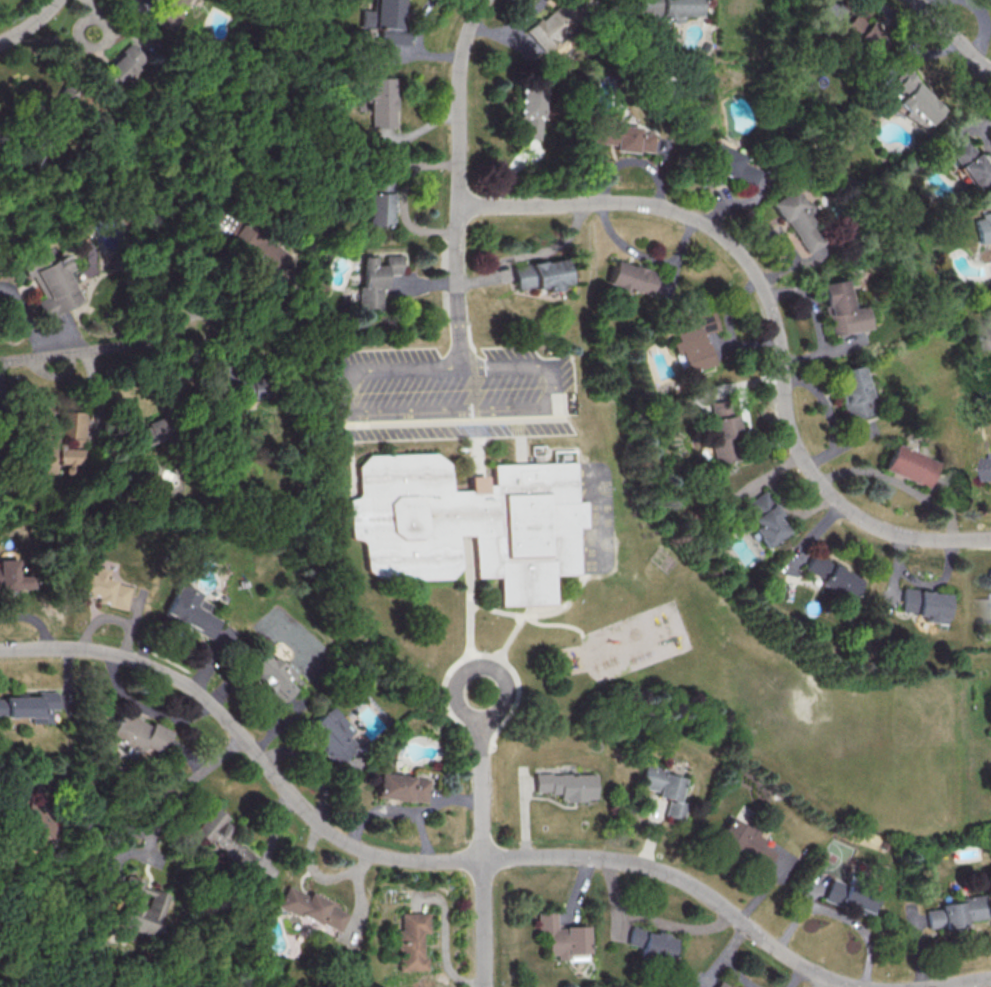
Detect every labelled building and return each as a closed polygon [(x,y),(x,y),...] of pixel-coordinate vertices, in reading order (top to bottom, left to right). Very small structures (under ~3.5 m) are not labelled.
[(185,0),(160,0),(150,21),(170,31),(185,0)] [(402,0),(372,0),(371,10),(358,9),(357,28),(375,28),(375,43),(401,43),(402,0)] [(697,0),(638,0),(638,20),(670,20),(670,22),(680,22),(680,15),(697,15),(697,0)] [(568,25),(549,5),(521,31),(540,52),(568,25)] [(879,29),(857,8),(840,26),(862,47),(879,29)] [(118,85),(145,60),(129,43),(102,68),(118,85)] [(945,107),(905,68),(887,87),(899,99),(895,104),(922,130),(945,107)] [(388,77),(363,78),(363,89),(358,89),(358,102),(365,101),(366,127),(389,127),(388,77)] [(536,131),(537,90),(512,89),(511,130),(536,131)] [(650,153),(652,133),(637,131),(637,125),(591,120),(589,143),(610,145),(610,149),(650,153)] [(949,151),(973,190),(990,179),(990,175),(969,139),(949,151)] [(760,170),(740,161),(743,156),(712,141),(701,163),(751,187),(760,170)] [(803,254),(825,240),(793,187),(771,201),(803,254)] [(388,192),(363,193),(363,203),(354,204),(354,216),(363,215),(364,226),(389,225),(388,192)] [(973,216),(977,244),(990,241),(990,213),(973,216)] [(82,301),(73,282),(75,281),(63,253),(55,256),(50,247),(18,261),(26,278),(32,275),(42,298),(35,301),(43,318),(82,301)] [(359,311),(382,310),(382,288),(387,288),(387,274),(402,274),(402,254),(384,255),(384,264),(374,264),(373,256),(361,256),(361,287),(359,287),(359,311)] [(562,282),(556,257),(512,267),(517,290),(540,285),(541,291),(555,288),(554,284),(562,282)] [(603,284),(610,285),(609,292),(621,294),(622,290),(648,296),(653,271),(608,261),(603,284)] [(818,283),(828,335),(867,328),(863,305),(848,308),(842,279),(818,283)] [(708,365),(699,333),(713,329),(708,310),(688,315),(691,325),(670,330),(672,341),(668,342),(676,373),(708,365)] [(869,413),(856,365),(830,372),(842,420),(869,413)] [(703,404),(706,419),(699,421),(706,463),(734,458),(727,414),(723,415),(721,401),(703,404)] [(77,471),(79,412),(64,412),(63,443),(51,443),(52,428),(32,428),(31,453),(39,453),(38,472),(55,473),(55,470),(77,471)] [(129,428),(136,448),(167,439),(161,418),(129,428)] [(931,462),(888,443),(877,469),(920,488),(931,462)] [(369,456),(435,453),(446,463),(447,490),(473,489),(485,489),(484,465),(510,464),(563,462),(564,502),(573,501),(574,527),(565,527),(567,575),(543,576),(544,604),(516,605),(488,606),(487,578),(464,578),(463,535),(455,535),(450,535),(451,568),(439,579),(374,582),(364,571),(363,541),(351,536),(350,499),(361,494),(360,466),(369,456)] [(781,531),(755,491),(733,505),(747,525),(742,528),(755,547),(781,531)] [(34,588),(33,575),(20,575),(18,550),(0,551),(0,590),(34,588)] [(851,579),(803,553),(794,569),(813,579),(810,585),(839,601),(851,579)] [(126,610),(132,585),(106,579),(108,569),(95,566),(93,574),(82,571),(77,592),(96,597),(95,602),(126,610)] [(164,615),(182,624),(182,625),(208,638),(218,619),(208,614),(212,605),(198,598),(201,593),(180,583),(164,615)] [(937,623),(939,592),(894,589),(892,612),(915,614),(914,622),(937,623)] [(285,689),(277,680),(289,670),(280,660),(275,664),(261,649),(239,667),(269,702),(285,689)] [(36,696),(3,696),(3,717),(27,716),(27,723),(47,723),(47,709),(54,709),(54,691),(36,691),(36,696)] [(292,733),(328,766),(353,739),(318,706),(292,733)] [(158,731),(124,715),(124,716),(113,711),(100,737),(129,752),(130,749),(146,757),(158,731)] [(632,787),(651,791),(649,796),(662,799),(659,815),(677,819),(681,803),(672,801),(678,778),(658,773),(659,769),(637,764),(632,787)] [(420,780),(369,771),(365,796),(415,804),(420,780)] [(528,774),(528,792),(552,792),(553,801),(589,800),(588,773),(528,774)] [(34,840),(47,823),(32,811),(36,805),(8,783),(0,793),(0,813),(34,840)] [(184,831),(200,844),(201,842),(213,851),(209,856),(234,876),(248,859),(220,837),(228,827),(203,807),(184,831)] [(760,867),(768,852),(755,845),(759,836),(723,818),(710,842),(760,867)] [(816,899),(861,916),(869,895),(824,877),(816,899)] [(158,890),(117,879),(105,926),(146,936),(158,890)] [(268,905),(331,934),(340,912),(277,884),(268,905)] [(980,918),(977,895),(953,897),(953,902),(933,904),(933,909),(919,910),(921,930),(959,925),(959,920),(980,918)] [(582,926),(550,927),(549,911),(530,912),(531,937),(540,937),(541,955),(550,954),(550,960),(563,960),(563,955),(583,954),(582,926)] [(420,971),(420,957),(415,957),(415,933),(421,933),(421,912),(394,912),(394,929),(390,929),(390,971),(420,971)] [(670,936),(626,927),(623,944),(637,947),(636,953),(665,959),(670,936)]
